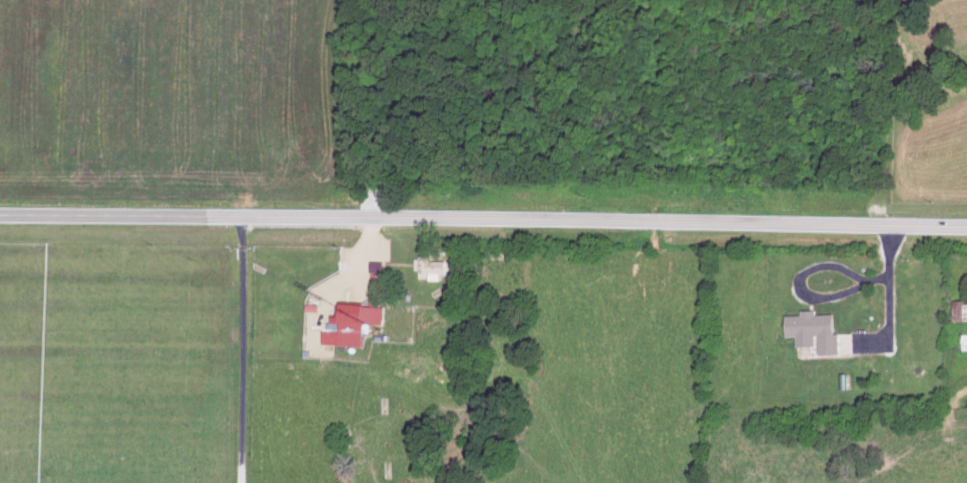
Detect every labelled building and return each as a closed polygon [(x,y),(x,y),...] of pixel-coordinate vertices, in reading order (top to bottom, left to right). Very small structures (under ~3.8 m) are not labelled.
[(445,276),(445,259),(413,259),(413,276),(445,276)] [(358,348),(360,325),(378,325),(380,276),(367,276),(366,305),(359,304),(358,325),(333,324),(332,346),(358,348)] [(949,323),(966,323),(966,301),(949,301),(949,323)] [(958,336),(958,351),(966,351),(966,336),(958,336)]
